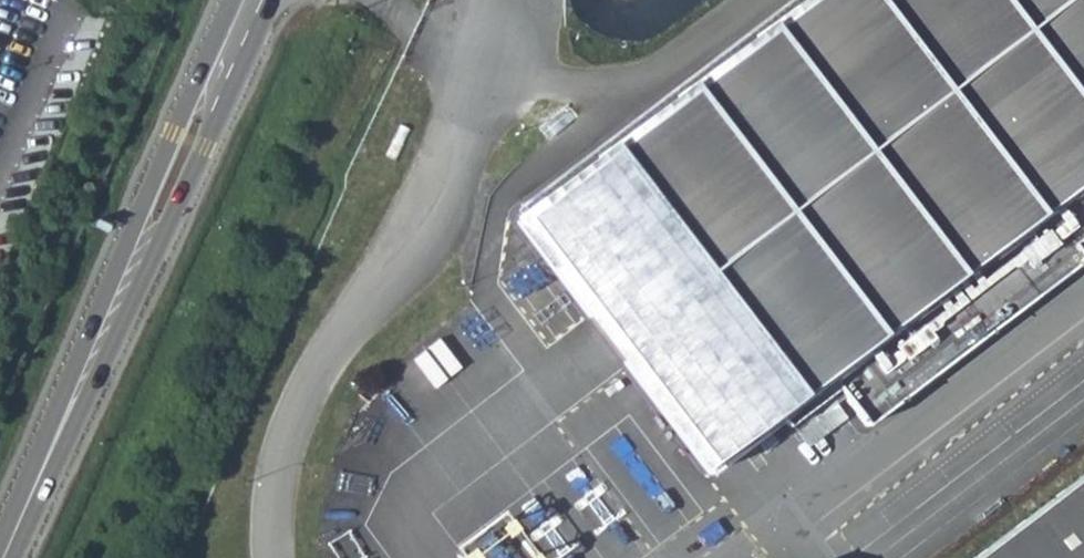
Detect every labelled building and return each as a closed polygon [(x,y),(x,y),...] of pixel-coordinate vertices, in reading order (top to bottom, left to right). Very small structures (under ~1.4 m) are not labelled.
[(501,231),(694,474),(760,421),(772,435),(821,396),(851,433),(1065,262),(1054,248),(1083,224),(1083,0),(792,0),(501,231)] [(972,557),(1083,557),(1083,472),(972,557)]
